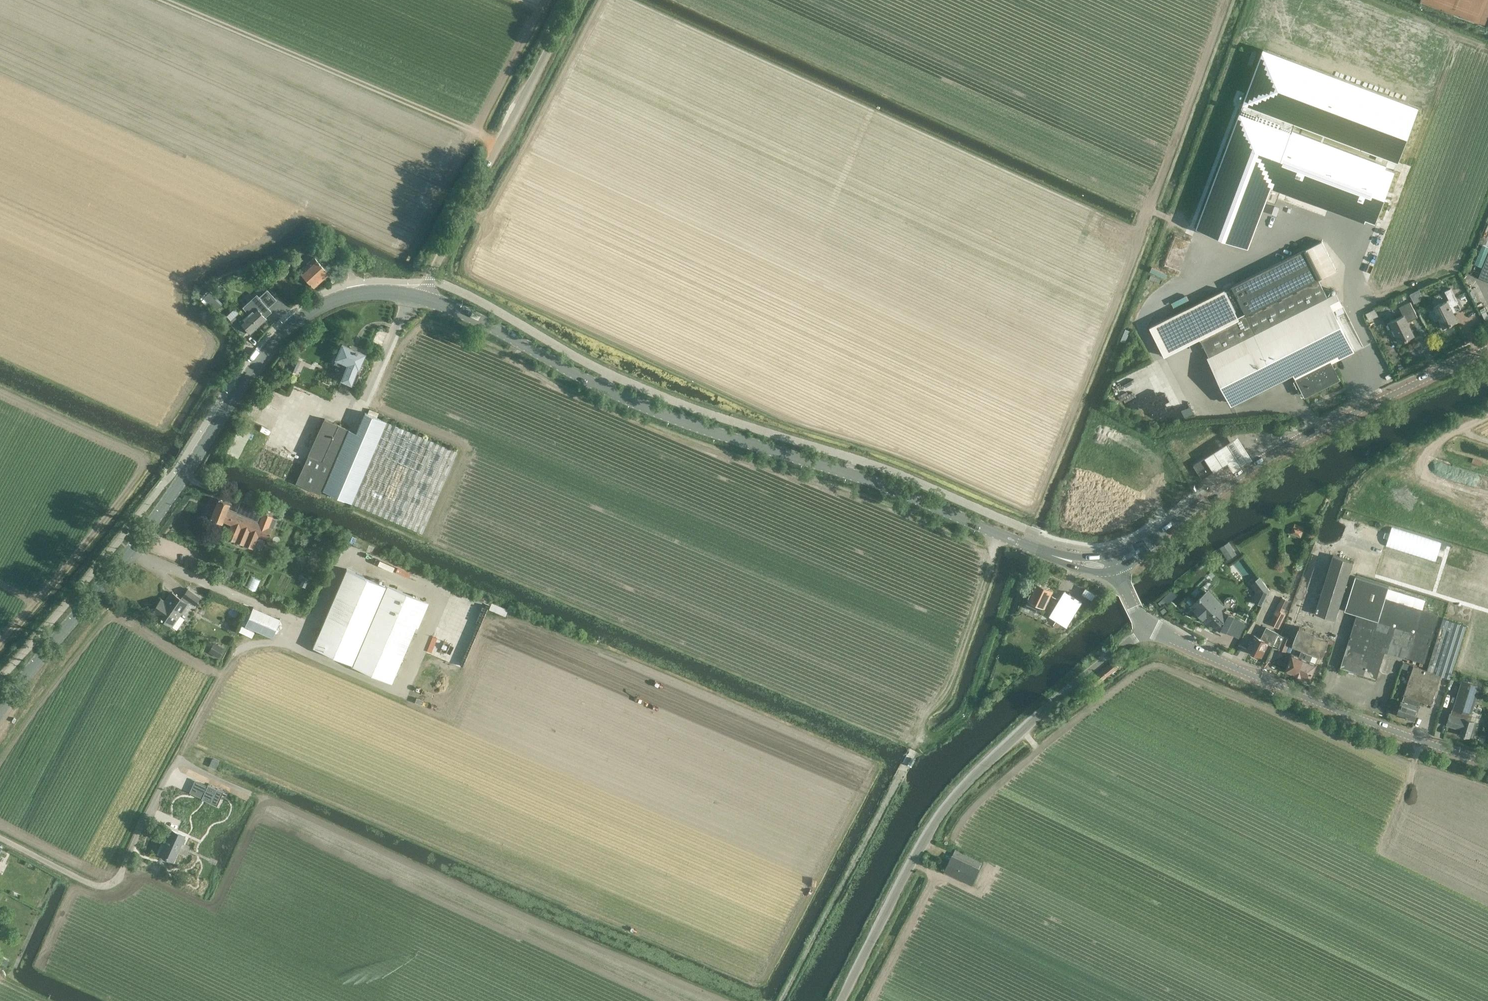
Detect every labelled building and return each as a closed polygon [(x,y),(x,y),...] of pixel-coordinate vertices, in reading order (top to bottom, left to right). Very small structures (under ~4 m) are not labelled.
[(1375,222),(1395,170),(1291,131),(1295,122),(1398,161),(1418,109),(1263,51),(1196,227),(1248,247),(1272,183),(1375,222)] [(128,160),(136,164),(138,158),(131,154),(128,160)] [(1394,216),(1399,218),(1402,208),(1397,206),(1394,216)] [(1393,238),(1398,218),(1392,217),(1386,236),(1393,238)] [(1487,252),(1487,245),(1483,243),(1475,263),(1482,266),(1487,252)] [(1304,249),(1231,286),(1232,288),(1245,313),(1246,315),(1318,279),(1304,249)] [(1478,277),(1483,279),(1487,281),(1487,253),(1478,277)] [(330,273),(315,256),(299,270),(314,288),(330,273)] [(216,288),(224,296),(228,292),(220,284),(216,288)] [(1232,288),(1225,291),(1224,289),(1149,326),(1163,354),(1239,319),(1238,316),(1245,313),(1232,288)] [(1410,292),(1414,302),(1423,298),(1419,288),(1410,292)] [(1451,307),(1456,305),(1458,304),(1450,288),(1444,291),(1449,300),(1448,300),(1433,307),(1443,327),(1457,320),(1451,307)] [(248,314),(259,325),(267,318),(257,306),(263,300),(255,289),(242,300),(252,310),(248,314)] [(221,305),(215,299),(216,297),(210,291),(204,297),(216,309),(221,305)] [(1337,293),(1210,357),(1233,403),(1293,373),(1298,383),(1302,381),(1308,394),(1316,390),(1315,388),(1339,377),(1334,368),(1333,361),(1354,350),(1333,308),(1342,304),(1337,293)] [(1387,322),(1391,330),(1393,329),(1400,342),(1414,335),(1408,322),(1418,317),(1411,301),(1400,307),(1404,315),(1387,322)] [(248,314),(244,317),(239,312),(231,320),(243,334),(248,330),(250,333),(259,325),(248,314)] [(348,364),(341,379),(354,384),(359,373),(356,371),(357,368),(358,368),(364,354),(342,344),(336,359),(348,364)] [(299,371),(302,360),(289,356),(286,367),(299,371)] [(278,375),(275,382),(282,385),(284,378),(278,375)] [(1192,406),(1182,408),(1184,415),(1194,413),(1192,406)] [(465,455),(365,412),(356,432),(325,419),(297,483),(321,494),(323,490),(431,536),(465,455)] [(1227,463),(1233,472),(1252,461),(1237,437),(1206,457),(1215,471),(1227,463)] [(232,440),(228,453),(238,456),(240,450),(235,449),(237,441),(232,440)] [(1215,471),(1206,457),(1194,465),(1193,465),(1193,466),(1201,478),(1202,478),(1202,479),(1202,478),(1215,471)] [(223,521),(231,524),(226,537),(263,552),(277,519),(273,517),(273,515),(263,511),(264,508),(241,500),(236,511),(228,508),(231,502),(218,497),(210,518),(223,522),(223,521)] [(1290,535),(1302,540),(1306,529),(1294,525),(1290,535)] [(1219,549),(1228,562),(1237,556),(1228,543),(1219,549)] [(1353,561),(1333,555),(1314,613),(1335,619),(1353,561)] [(418,627),(428,602),(386,583),(385,585),(346,569),(312,647),(352,664),(351,665),(391,682),(416,626),(418,627)] [(1270,590),(1259,576),(1250,583),(1256,591),(1252,600),(1262,605),(1270,590)] [(1384,649),(1405,656),(1407,657),(1424,663),(1432,637),(1439,614),(1422,609),(1425,600),(1388,588),(1355,578),(1345,610),(1356,613),(1340,667),(1376,678),(1379,669),(1377,669),(1384,649)] [(1028,599),(1025,606),(1036,611),(1037,609),(1041,611),(1044,606),(1045,607),(1053,589),(1036,581),(1028,599)] [(181,598),(187,603),(189,601),(195,605),(200,597),(187,588),(181,598)] [(1198,608),(1195,610),(1202,617),(1205,615),(1217,627),(1216,628),(1225,632),(1233,615),(1222,610),(1226,607),(1208,589),(1194,603),(1198,608)] [(188,604),(187,603),(181,598),(172,591),(165,601),(162,599),(152,612),(177,629),(184,618),(180,615),(188,604)] [(1057,627),(1060,622),(1067,627),(1082,602),(1064,591),(1049,616),(1056,620),(1053,624),(1057,627)] [(1282,597),(1268,625),(1274,629),(1288,600),(1282,597)] [(505,615),(508,609),(492,601),(489,607),(505,615)] [(245,626),(272,637),(280,618),(253,607),(245,626)] [(1441,675),(1450,678),(1466,625),(1443,617),(1427,670),(1413,665),(1403,695),(1406,696),(1404,700),(1402,699),(1397,713),(1414,719),(1420,700),(1430,704),(1441,675)] [(1285,670),(1298,675),(1304,659),(1314,632),(1299,626),(1292,645),(1302,649),(1299,657),(1292,654),(1285,670)] [(1246,649),(1247,649),(1261,656),(1267,643),(1272,646),(1278,633),(1266,627),(1260,638),(1253,634),(1246,649)] [(1304,659),(1298,675),(1310,680),(1316,664),(1309,661),(1312,653),(1321,657),(1329,638),(1314,632),(1307,651),(1304,659)] [(1278,649),(1285,651),(1290,639),(1287,637),(1283,636),(1278,649)] [(220,656),(224,646),(213,641),(208,652),(220,656)] [(1095,686),(1118,667),(1113,661),(1090,680),(1095,686)] [(1403,661),(1402,667),(1411,669),(1413,664),(1403,661)] [(1470,719),(1472,714),(1471,714),(1480,685),(1461,680),(1453,708),(1452,708),(1451,713),(1449,712),(1446,724),(1458,728),(1458,727),(1461,727),(1459,734),(1469,737),(1474,720),(1470,719)] [(189,792),(221,804),(226,790),(194,778),(189,792)] [(160,854),(174,860),(186,835),(171,828),(160,854)] [(955,849),(952,855),(952,854),(944,871),(972,884),(980,868),(979,867),(982,862),(955,849)]
